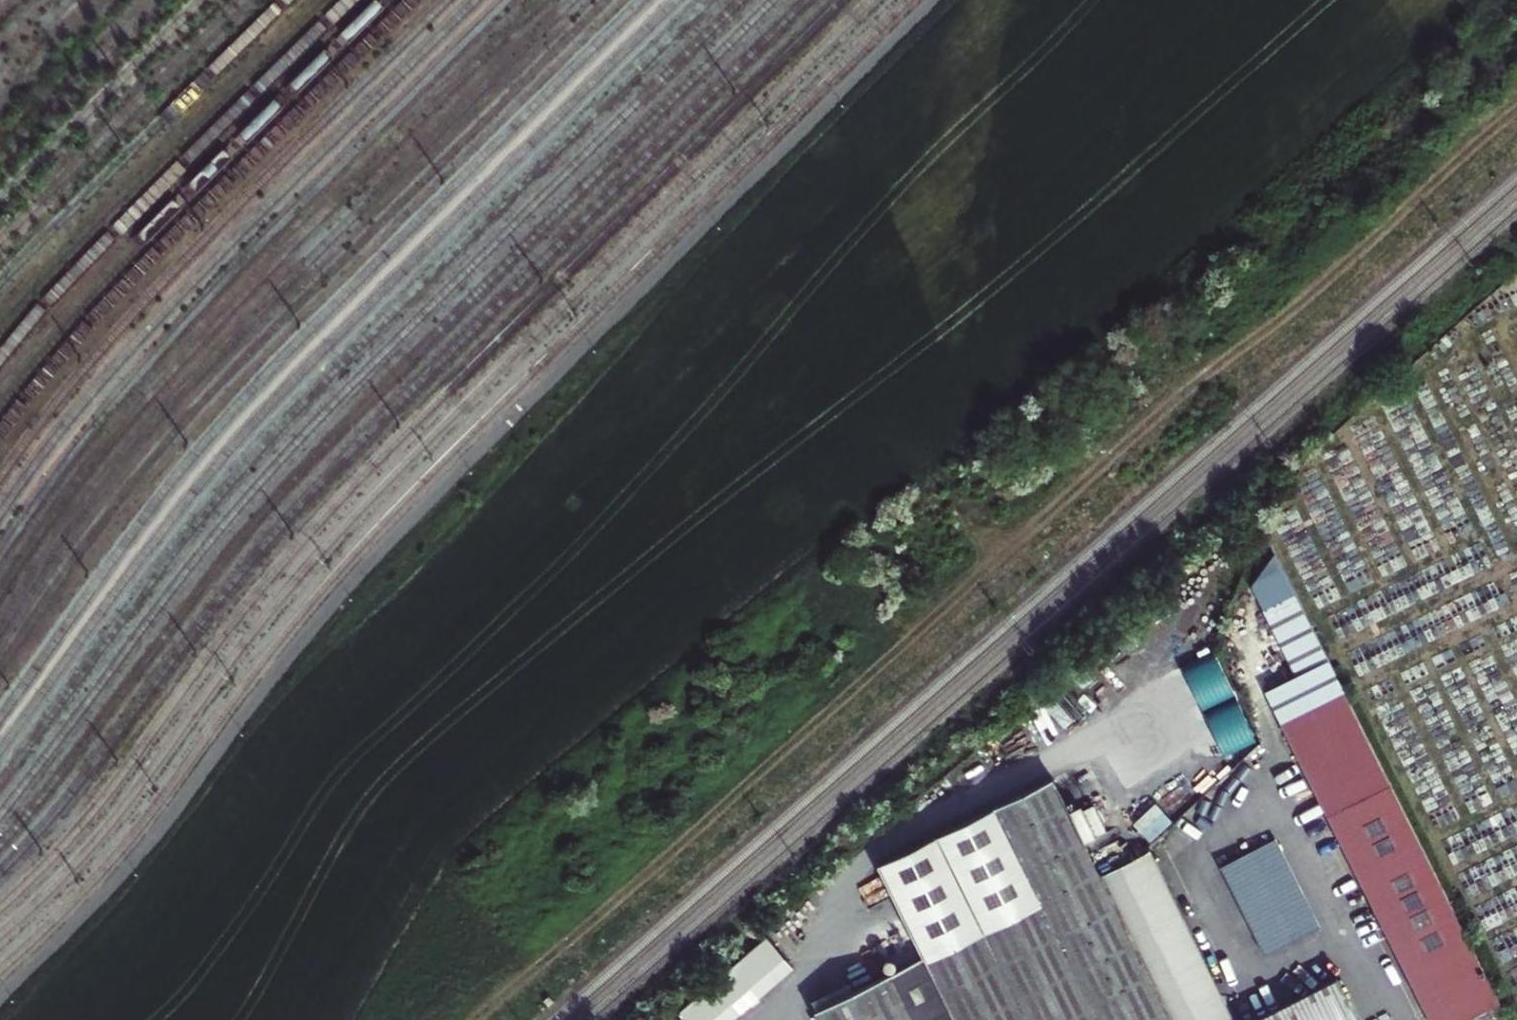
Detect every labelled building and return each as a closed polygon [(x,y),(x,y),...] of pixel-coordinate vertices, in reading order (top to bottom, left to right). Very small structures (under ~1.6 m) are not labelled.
[(1313,633),(1268,545),(1242,573),(1288,664),(1256,680),(1431,1019),(1448,1019),(1498,995),(1386,776),(1313,633)] [(1095,870),(1045,772),(866,864),(914,958),(803,1014),(806,1019),(1170,1019),(1095,870)] [(1274,835),(1219,862),(1264,952),(1319,924),(1274,835)] [(1134,850),(1095,870),(1170,1019),(1219,1019),(1134,850)] [(688,1013),(695,1019),(738,1019),(800,962),(773,933),(688,1013)] [(1335,975),(1245,1019),(1357,1019),(1335,975)]
